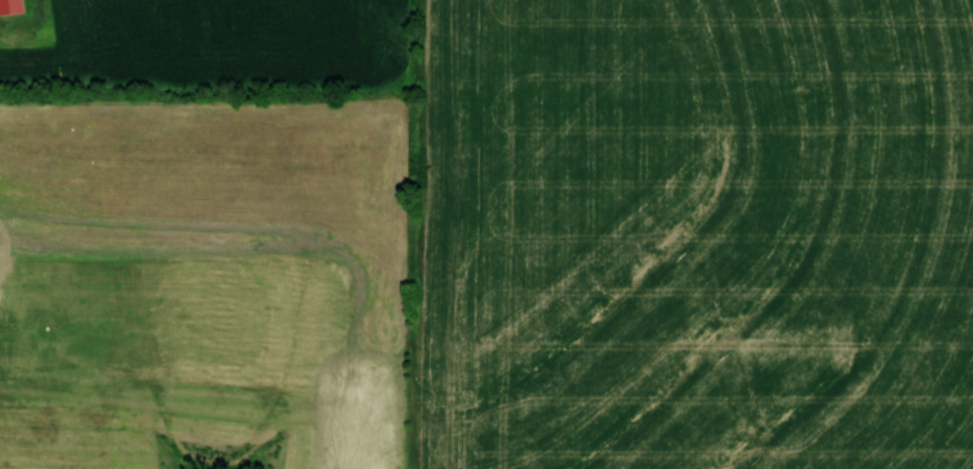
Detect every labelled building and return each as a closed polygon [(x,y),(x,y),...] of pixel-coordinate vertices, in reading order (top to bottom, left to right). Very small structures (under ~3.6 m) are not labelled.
[(23,0),(0,0),(0,14),(23,13),(23,0)]
